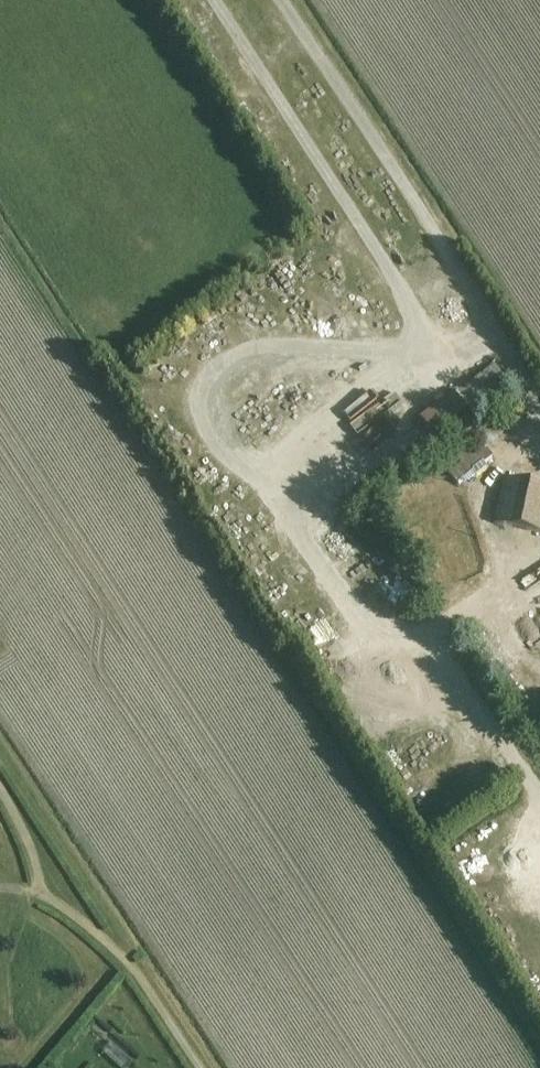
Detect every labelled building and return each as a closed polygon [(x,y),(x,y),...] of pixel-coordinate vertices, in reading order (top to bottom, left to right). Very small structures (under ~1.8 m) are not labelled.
[(274,283),(287,299),(295,293),(283,276),(274,283)] [(474,436),(479,441),(480,443),(447,470),(461,487),(494,459),(489,453),(524,423),(515,411),(509,405),(474,436)] [(507,479),(496,525),(539,535),(539,487),(507,479)] [(288,593),(273,601),(280,615),(295,607),(288,593)]
